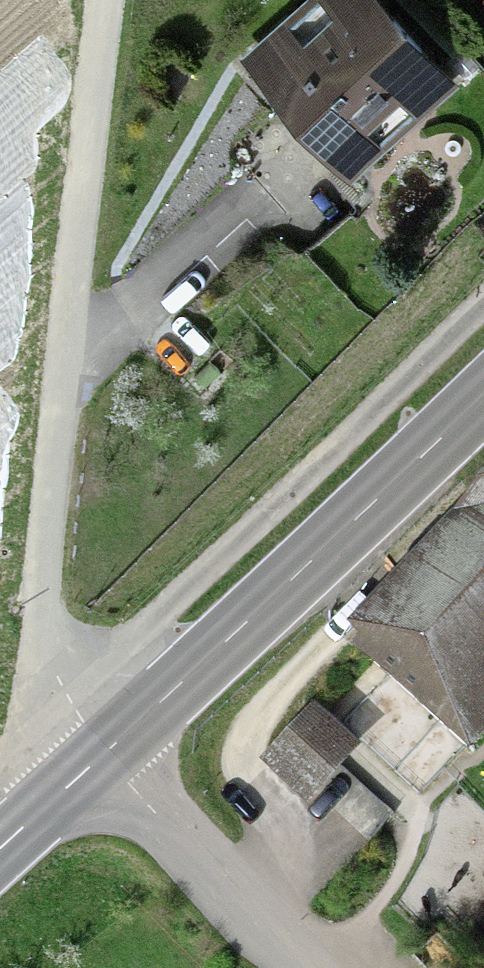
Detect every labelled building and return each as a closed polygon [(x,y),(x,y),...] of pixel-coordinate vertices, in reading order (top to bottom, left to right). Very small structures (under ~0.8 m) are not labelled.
[(254,64),(334,155),(400,96),(410,107),(445,75),(378,0),(326,0),(323,2),(333,13),(302,40),(293,29),(254,64)] [(473,674),(483,661),(483,520),(362,652),(464,746),(483,725),(483,684),(473,674)] [(391,816),(336,763),(350,747),(314,714),(270,760),(306,794),(313,787),(369,839),(391,816)]
